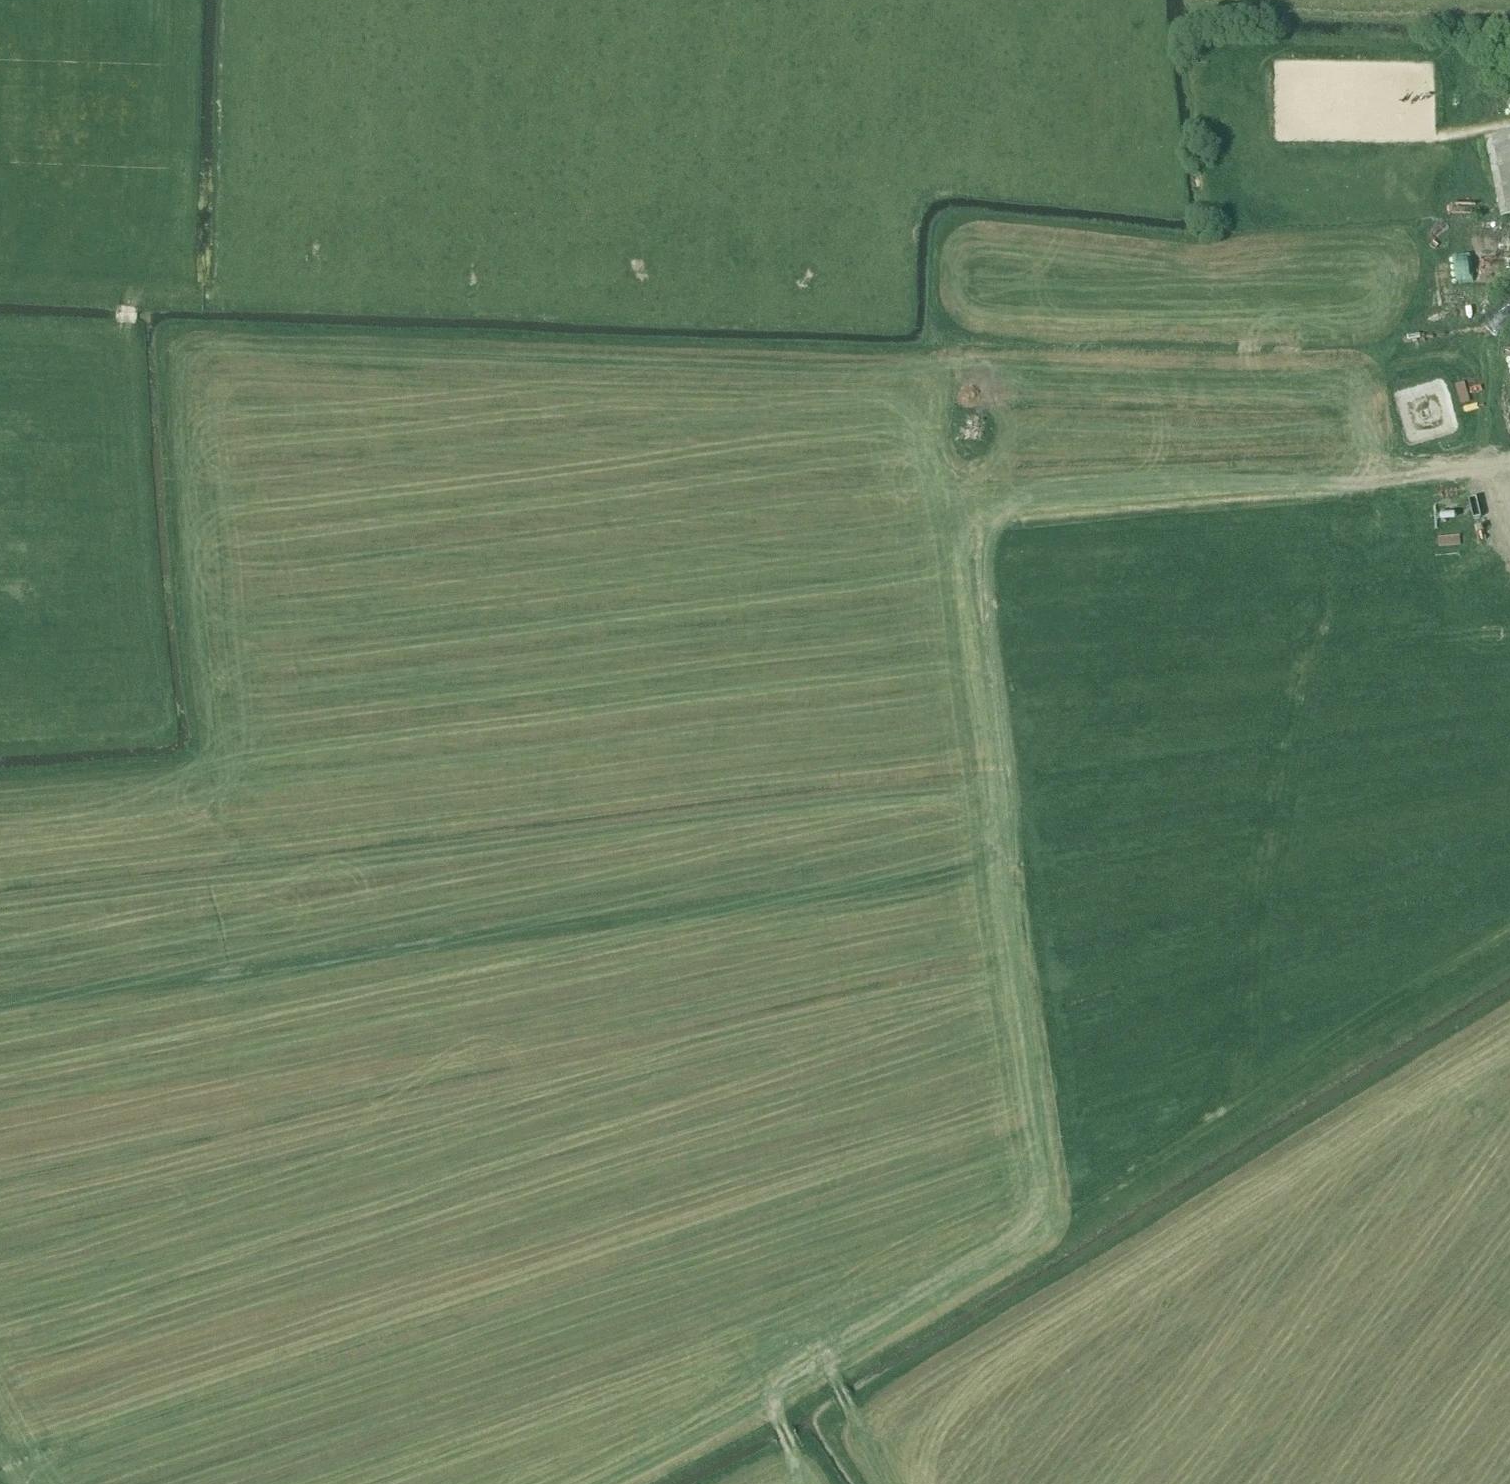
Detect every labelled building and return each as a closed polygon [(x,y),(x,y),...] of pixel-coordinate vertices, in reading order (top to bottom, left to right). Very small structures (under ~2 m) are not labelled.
[(1484,138),(1500,217),(1509,215),(1509,133),(1484,138)] [(1452,251),(1451,279),(1467,279),(1468,252),(1452,251)] [(1447,372),(1397,386),(1412,438),(1461,424),(1447,372)]
